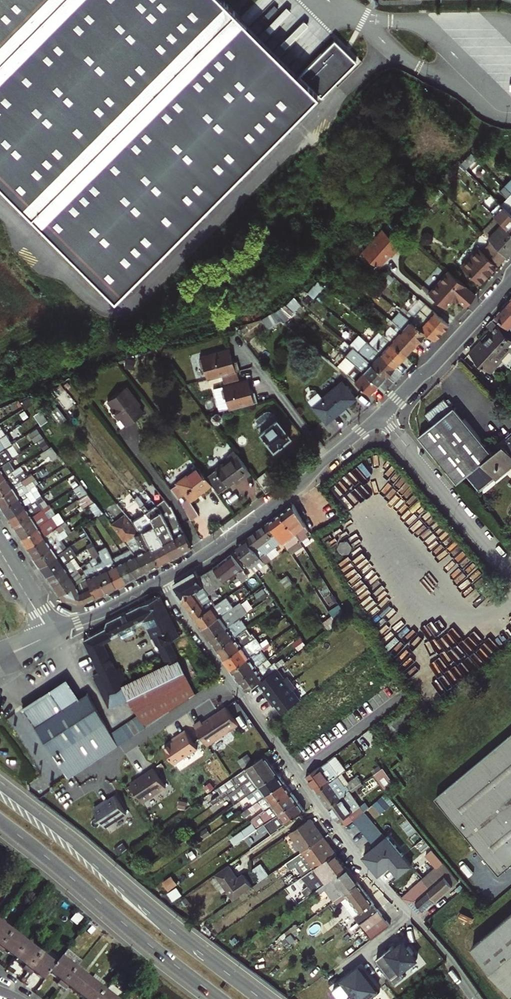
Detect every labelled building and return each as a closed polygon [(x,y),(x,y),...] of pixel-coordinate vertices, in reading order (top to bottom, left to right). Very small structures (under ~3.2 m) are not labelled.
[(225,0),(0,0),(0,183),(114,297),(121,290),(314,89),(225,0)] [(310,45),(315,49),(324,38),(320,34),(310,45)] [(454,166),(447,173),(452,178),(459,170),(454,166)] [(510,194),(510,177),(503,186),(510,194)] [(505,210),(510,216),(510,200),(507,196),(499,205),(505,210)] [(501,214),(502,213),(505,210),(499,205),(496,202),(492,206),(501,214)] [(505,227),(510,233),(510,216),(505,210),(502,213),(504,215),(501,218),(507,224),(505,227)] [(494,244),(505,255),(510,249),(510,233),(505,227),(495,218),(481,233),(489,239),(491,242),(494,244)] [(391,253),(397,246),(381,231),(360,255),(375,268),(390,251),(391,253)] [(491,242),(482,252),(485,255),(494,244),(491,242)] [(479,283),(483,280),(493,268),(505,255),(494,244),(485,255),(482,252),(477,248),(461,266),(479,283)] [(457,300),(464,306),(475,294),(447,270),(428,292),(445,307),(451,300),(457,300)] [(405,315),(425,331),(434,339),(448,324),(423,303),(414,315),(409,310),(405,315)] [(284,305),(264,317),(269,326),(289,314),(284,305)] [(492,321),(510,338),(510,308),(507,305),(492,321)] [(404,324),(400,328),(415,342),(425,331),(405,315),(395,308),(391,312),(404,324)] [(381,332),(405,354),(415,342),(400,328),(391,321),(381,332)] [(501,359),(510,348),(510,338),(492,321),(487,326),(494,332),(484,343),(501,359)] [(367,343),(379,352),(394,366),(405,354),(381,332),(380,332),(378,331),(367,343)] [(484,343),(481,340),(469,353),(491,373),(503,360),(501,359),(484,343)] [(367,358),(370,362),(385,376),(394,366),(379,352),(367,343),(365,341),(357,350),(367,358)] [(202,368),(205,378),(238,369),(235,359),(231,361),(227,347),(199,355),(199,356),(197,359),(199,366),(202,368)] [(340,363),(351,373),(355,368),(344,358),(340,363)] [(363,371),(378,384),(385,376),(370,362),(363,371)] [(369,394),(378,384),(363,371),(354,381),(369,394)] [(224,397),(227,408),(255,400),(253,390),(250,391),(246,377),(221,384),(221,386),(219,388),(221,396),(224,397)] [(341,381),(312,404),(325,422),(354,397),(341,381)] [(113,419),(115,418),(122,426),(139,412),(129,399),(130,398),(120,386),(102,400),(107,407),(105,409),(113,419)] [(419,433),(458,481),(468,473),(479,487),(495,473),(497,476),(510,465),(510,433),(506,437),(508,440),(494,451),(455,403),(452,406),(444,396),(425,412),(433,421),(419,433)] [(272,449),(289,435),(272,413),(269,415),(266,415),(257,421),(257,424),(254,427),(272,449)] [(0,435),(0,450),(4,447),(11,442),(5,432),(0,435)] [(43,436),(36,440),(42,450),(44,449),(49,445),(43,436)] [(49,445),(44,449),(50,459),(57,454),(49,445)] [(5,461),(11,457),(4,447),(0,450),(0,464),(5,461)] [(248,473),(232,452),(226,456),(228,459),(204,477),(211,486),(217,493),(226,485),(239,475),(242,478),(248,473)] [(12,471),(5,461),(0,464),(0,478),(12,471)] [(12,471),(0,478),(0,492),(26,475),(20,465),(12,471)] [(187,498),(179,502),(186,519),(188,518),(197,514),(191,501),(211,486),(204,477),(197,467),(176,484),(187,498)] [(26,475),(0,492),(0,507),(27,489),(24,484),(35,477),(31,471),(26,475)] [(265,471),(255,479),(264,492),(276,484),(265,471)] [(28,488),(27,489),(0,507),(6,517),(35,498),(28,488)] [(13,527),(36,511),(32,504),(49,494),(46,490),(35,498),(6,517),(13,527)] [(155,509),(148,498),(144,501),(150,512),(155,509)] [(101,511),(93,501),(89,504),(93,510),(90,512),(92,516),(94,515),(101,511)] [(45,519),(57,511),(51,503),(44,508),(46,511),(42,514),(45,519)] [(170,519),(175,517),(169,506),(168,507),(166,504),(161,507),(168,520),(170,519)] [(293,504),(280,513),(296,536),(298,538),(309,530),(295,508),(293,504)] [(124,505),(119,509),(125,516),(129,512),(124,505)] [(19,536),(43,521),(36,511),(13,527),(19,536)] [(269,522),(280,538),(284,545),(296,536),(280,513),(269,522)] [(141,548),(133,552),(146,570),(157,564),(147,545),(140,531),(137,532),(135,533),(122,516),(111,524),(125,543),(131,540),(129,537),(133,536),(138,547),(141,547),(141,548)] [(180,552),(190,547),(175,517),(170,519),(173,525),(168,528),(180,552)] [(162,529),(167,526),(164,518),(158,521),(162,529)] [(169,558),(152,524),(150,520),(140,524),(142,530),(144,529),(148,537),(154,541),(147,545),(157,564),(169,558)] [(25,546),(49,531),(43,521),(19,536),(25,546)] [(32,556),(55,540),(67,533),(63,528),(66,526),(63,521),(49,531),(25,546),(32,556)] [(169,558),(180,552),(168,528),(167,526),(162,529),(158,521),(152,524),(169,558)] [(258,554),(280,538),(269,522),(247,539),(258,554)] [(148,537),(144,529),(142,530),(140,531),(147,545),(154,541),(148,537)] [(92,544),(86,534),(81,538),(86,547),(92,544)] [(298,538),(296,536),(284,545),(288,550),(300,541),(298,538)] [(237,546),(239,549),(250,565),(260,558),(258,554),(247,539),(237,546)] [(38,566),(62,550),(55,540),(32,556),(38,566)] [(341,541),(338,548),(340,551),(343,554),(350,553),(352,550),(353,546),(348,540),(345,541),(341,541)] [(97,552),(92,544),(86,547),(92,556),(97,553),(97,552)] [(70,545),(62,550),(38,566),(44,575),(68,559),(64,553),(72,548),(70,545)] [(129,548),(121,552),(123,555),(135,576),(146,570),(133,552),(129,548)] [(97,553),(101,560),(114,586),(124,581),(112,557),(109,558),(106,551),(104,552),(102,549),(97,552),(97,553)] [(239,549),(232,553),(244,570),(250,566),(250,565),(239,549)] [(121,552),(112,557),(124,581),(129,579),(135,576),(123,555),(121,552)] [(247,576),(244,570),(232,553),(207,571),(199,576),(197,571),(196,571),(175,584),(174,590),(182,601),(195,593),(203,605),(211,599),(207,593),(237,574),(237,575),(241,580),(247,576)] [(261,559),(264,561),(265,563),(266,563),(270,567),(274,573),(279,569),(271,558),(267,561),(264,556),(261,559)] [(74,568),(68,559),(44,575),(50,585),(74,568)] [(104,591),(91,565),(88,559),(85,561),(87,566),(80,569),(83,576),(88,584),(93,596),(104,591)] [(95,563),(91,565),(104,591),(114,586),(101,560),(98,562),(99,564),(96,565),(95,563)] [(266,570),(270,567),(266,563),(265,563),(264,561),(261,563),(266,570)] [(80,578),(74,568),(50,585),(56,593),(57,594),(73,583),(80,578)] [(75,586),(73,583),(57,594),(61,598),(79,602),(93,596),(88,584),(80,588),(78,585),(75,586)] [(195,619),(214,605),(215,605),(211,599),(203,605),(195,593),(182,601),(195,619)] [(189,679),(198,675),(167,611),(160,596),(106,621),(104,626),(105,627),(110,638),(114,636),(113,633),(145,617),(158,645),(159,644),(169,664),(179,659),(189,679)] [(242,601),(234,607),(203,630),(210,640),(229,626),(235,622),(230,615),(236,610),(237,612),(246,606),(242,601)] [(218,611),(214,605),(195,619),(203,630),(234,607),(230,602),(218,611)] [(241,617),(237,612),(236,610),(230,615),(235,622),(241,617)] [(248,627),(241,617),(235,622),(242,632),(248,627)] [(229,626),(236,636),(242,632),(235,622),(229,626)] [(217,649),(236,636),(229,626),(210,640),(217,649)] [(110,638),(105,627),(96,632),(101,642),(110,638)] [(242,632),(236,636),(217,649),(225,660),(255,638),(248,627),(242,632)] [(103,695),(122,686),(127,684),(121,671),(116,674),(101,642),(96,632),(83,639),(100,672),(93,676),(103,695)] [(225,660),(232,671),(257,653),(258,654),(263,650),(263,649),(255,638),(225,660)] [(239,681),(257,667),(264,662),(261,657),(266,653),(263,649),(263,650),(258,654),(257,653),(232,671),(239,681)] [(264,662),(269,658),(266,653),(261,657),(264,662)] [(179,659),(169,664),(127,684),(122,686),(128,699),(131,706),(138,715),(148,725),(195,693),(189,679),(179,659)] [(277,668),(280,666),(277,662),(261,673),(257,667),(239,681),(246,691),(277,668)] [(266,690),(264,691),(275,705),(277,703),(284,712),(301,700),(294,690),(297,687),(288,675),(284,678),(277,668),(259,682),(266,690)] [(111,733),(89,695),(88,692),(78,698),(66,679),(22,708),(69,779),(73,776),(119,745),(111,733)] [(128,699),(122,686),(103,695),(109,708),(128,699)] [(193,722),(207,743),(238,722),(225,704),(202,720),(200,718),(193,722)] [(138,715),(111,733),(119,745),(148,725),(138,715)] [(164,747),(175,762),(198,746),(185,728),(179,733),(180,735),(164,747)] [(366,751),(370,747),(369,746),(379,737),(371,728),(357,740),(366,751)] [(437,799),(500,876),(510,867),(510,738),(437,799)] [(272,764),(266,755),(232,779),(217,788),(221,793),(210,800),(213,805),(230,794),(272,764)] [(318,791),(337,777),(344,772),(333,757),(329,760),(321,767),(308,777),(318,791)] [(272,764),(230,794),(235,804),(251,793),(279,774),(272,764)] [(383,783),(392,779),(387,767),(377,772),(383,783)] [(168,786),(155,768),(146,774),(147,775),(133,785),(144,802),(168,786)] [(285,783),(279,774),(251,793),(253,796),(256,794),(260,800),(285,783)] [(330,807),(348,793),(364,782),(359,776),(344,787),(337,777),(318,791),(330,807)] [(285,783),(260,800),(258,801),(265,811),(292,792),(285,783)] [(298,801),(292,792),(265,811),(271,820),(298,801)] [(375,803),(383,811),(395,800),(387,792),(375,803)] [(356,804),(348,793),(330,807),(340,821),(343,819),(347,825),(366,810),(359,801),(356,804)] [(95,810),(108,828),(128,813),(115,795),(95,810)] [(269,837),(280,829),(279,828),(305,810),(298,801),(271,820),(266,824),(262,827),(269,837)] [(254,803),(241,812),(246,819),(259,810),(254,803)] [(387,837),(367,811),(355,820),(376,846),(387,837)] [(243,828),(249,836),(259,828),(262,827),(266,824),(260,816),(243,828)] [(290,833),(304,852),(324,837),(310,819),(290,833)] [(259,828),(249,836),(245,838),(248,843),(262,833),(259,828)] [(315,867),(336,852),(324,837),(304,852),(292,860),(303,875),(315,867)] [(348,868),(336,852),(315,867),(303,875),(302,876),(309,885),(302,890),(308,897),(335,878),(348,868)] [(426,878),(433,886),(430,889),(438,899),(459,882),(443,863),(426,878)] [(239,878),(229,864),(216,873),(235,900),(254,887),(245,874),(239,878)] [(259,883),(269,876),(261,865),(251,872),(259,883)] [(359,883),(348,868),(335,878),(343,889),(332,897),(335,901),(359,883)] [(170,888),(179,882),(173,874),(165,880),(170,888)] [(426,878),(403,896),(419,914),(438,899),(430,889),(433,886),(426,878)] [(359,883),(335,901),(338,905),(349,897),(360,912),(355,916),(361,923),(380,909),(359,883)] [(390,925),(380,909),(361,923),(372,938),(390,925)] [(510,987),(510,916),(476,944),(510,987)] [(12,933),(0,924),(0,948),(12,933)] [(12,933),(0,948),(0,952),(4,954),(6,952),(15,959),(27,944),(12,933)] [(418,959),(404,943),(394,951),(391,948),(377,959),(395,984),(407,976),(403,973),(418,959)] [(27,944),(15,959),(25,966),(23,969),(27,972),(41,955),(27,944)] [(56,966),(41,955),(27,972),(31,976),(33,973),(44,981),(50,973),(56,966)] [(62,987),(76,970),(61,959),(56,966),(50,973),(60,981),(58,984),(62,987)] [(360,967),(334,989),(341,998),(369,998),(379,991),(360,967)] [(69,987),(79,995),(90,981),(76,970),(62,987),(66,990),(69,987)] [(105,992),(90,981),(79,995),(84,998),(99,998),(105,992)]
